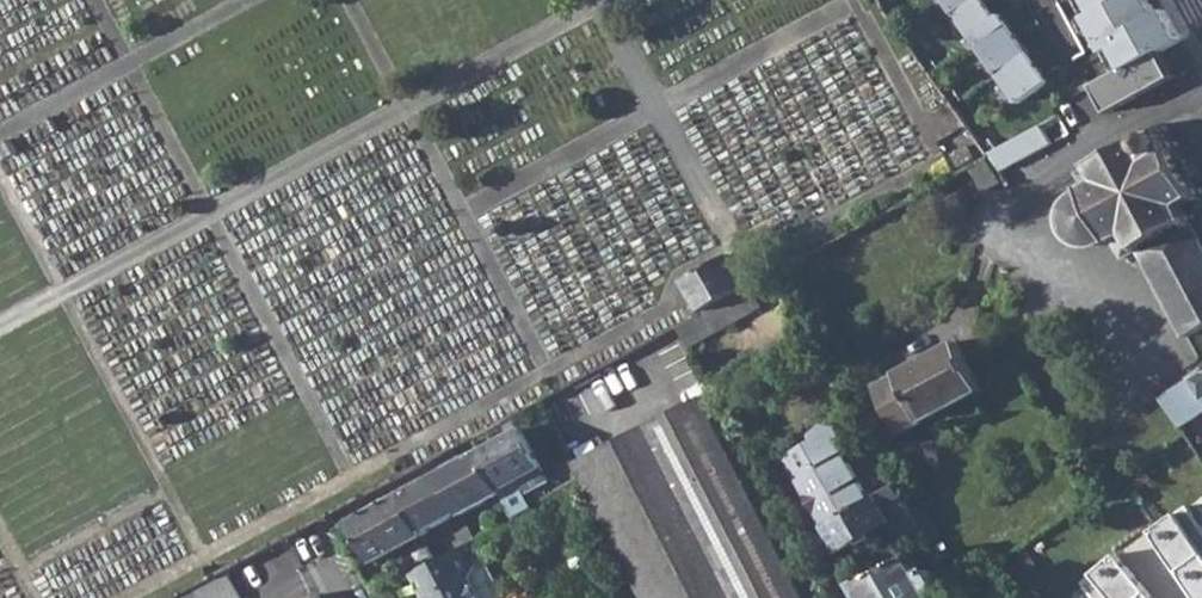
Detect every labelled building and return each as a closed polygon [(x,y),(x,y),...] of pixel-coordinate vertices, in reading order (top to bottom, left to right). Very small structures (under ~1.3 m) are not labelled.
[(986,0),(962,0),(950,8),(977,44),(1009,23),(1004,16),(999,19),(986,0)] [(1097,12),(1089,17),(1109,53),(1117,49),(1128,68),(1095,86),(1110,113),(1178,76),(1164,51),(1185,39),(1184,37),(1168,9),(1160,14),(1153,0),(1091,0),(1097,12)] [(1033,54),(1009,23),(977,44),(999,74),(1033,54)] [(1053,81),(1033,54),(999,74),(1022,106),(1053,81)] [(1062,116),(991,155),(1002,173),(1072,134),(1062,116)] [(1196,221),(1201,218),(1198,211),(1192,214),(1187,204),(1197,199),(1200,204),(1201,202),(1201,188),(1199,189),(1176,149),(1181,146),(1178,141),(1173,144),(1166,132),(1171,130),(1169,125),(1164,127),(1162,123),(1157,126),(1159,130),(1149,135),(1147,131),(1140,135),(1142,139),(1101,161),(1098,156),(1092,159),(1095,164),(1078,173),(1091,194),(1077,203),(1070,215),(1068,223),(1068,236),(1074,247),(1084,253),(1094,257),(1118,252),(1125,264),(1141,255),(1196,221)] [(971,149),(953,160),(960,172),(979,161),(971,149)] [(971,169),(983,190),(1001,181),(989,159),(971,169)] [(1141,255),(1188,342),(1201,336),(1201,232),(1196,221),(1141,255)] [(688,280),(706,312),(754,286),(736,253),(734,254),(688,280)] [(754,286),(706,312),(717,331),(764,305),(754,286)] [(690,346),(717,331),(706,312),(679,328),(690,346)] [(929,414),(941,436),(985,412),(973,390),(980,386),(955,340),(919,359),(875,383),(900,430),(929,414)] [(1163,398),(1183,426),(1201,414),(1201,373),(1163,398)] [(590,458),(575,466),(643,597),(832,597),(798,539),(803,536),(719,395),(590,458)] [(862,417),(875,443),(889,435),(875,410),(862,417)] [(788,455),(800,477),(847,450),(834,429),(788,455)] [(500,493),(505,502),(528,490),(547,481),(519,430),(478,452),(500,493)] [(874,495),(847,450),(800,477),(826,522),(874,495)] [(462,513),(500,493),(478,452),(439,473),(460,510),(462,513)] [(400,494),(420,531),(460,510),(439,473),(400,494)] [(826,522),(842,550),(891,523),(899,538),(921,526),(897,483),(874,495),(826,522)] [(535,503),(528,490),(505,502),(512,515),(535,503)] [(350,521),(372,561),(422,535),(420,531),(400,494),(350,521)] [(1201,549),(1201,522),(1185,498),(1148,523),(1177,566),(1201,549)] [(454,535),(459,545),(464,542),(471,538),(474,536),(469,527),(454,535)] [(480,597),(502,597),(471,538),(464,542),(473,559),(466,573),(480,597)] [(466,573),(473,559),(464,542),(459,545),(434,558),(411,572),(425,597),(480,597),(466,573)] [(1145,587),(1113,547),(1078,575),(1096,597),(1131,597),(1145,587)] [(1177,566),(1199,597),(1201,597),(1201,549),(1177,566)] [(936,594),(944,590),(933,569),(923,574),(914,555),(861,584),(869,597),(939,597),(936,594)] [(224,572),(215,577),(174,597),(238,597),(224,572)] [(1145,587),(1131,597),(1154,597),(1145,587)]
